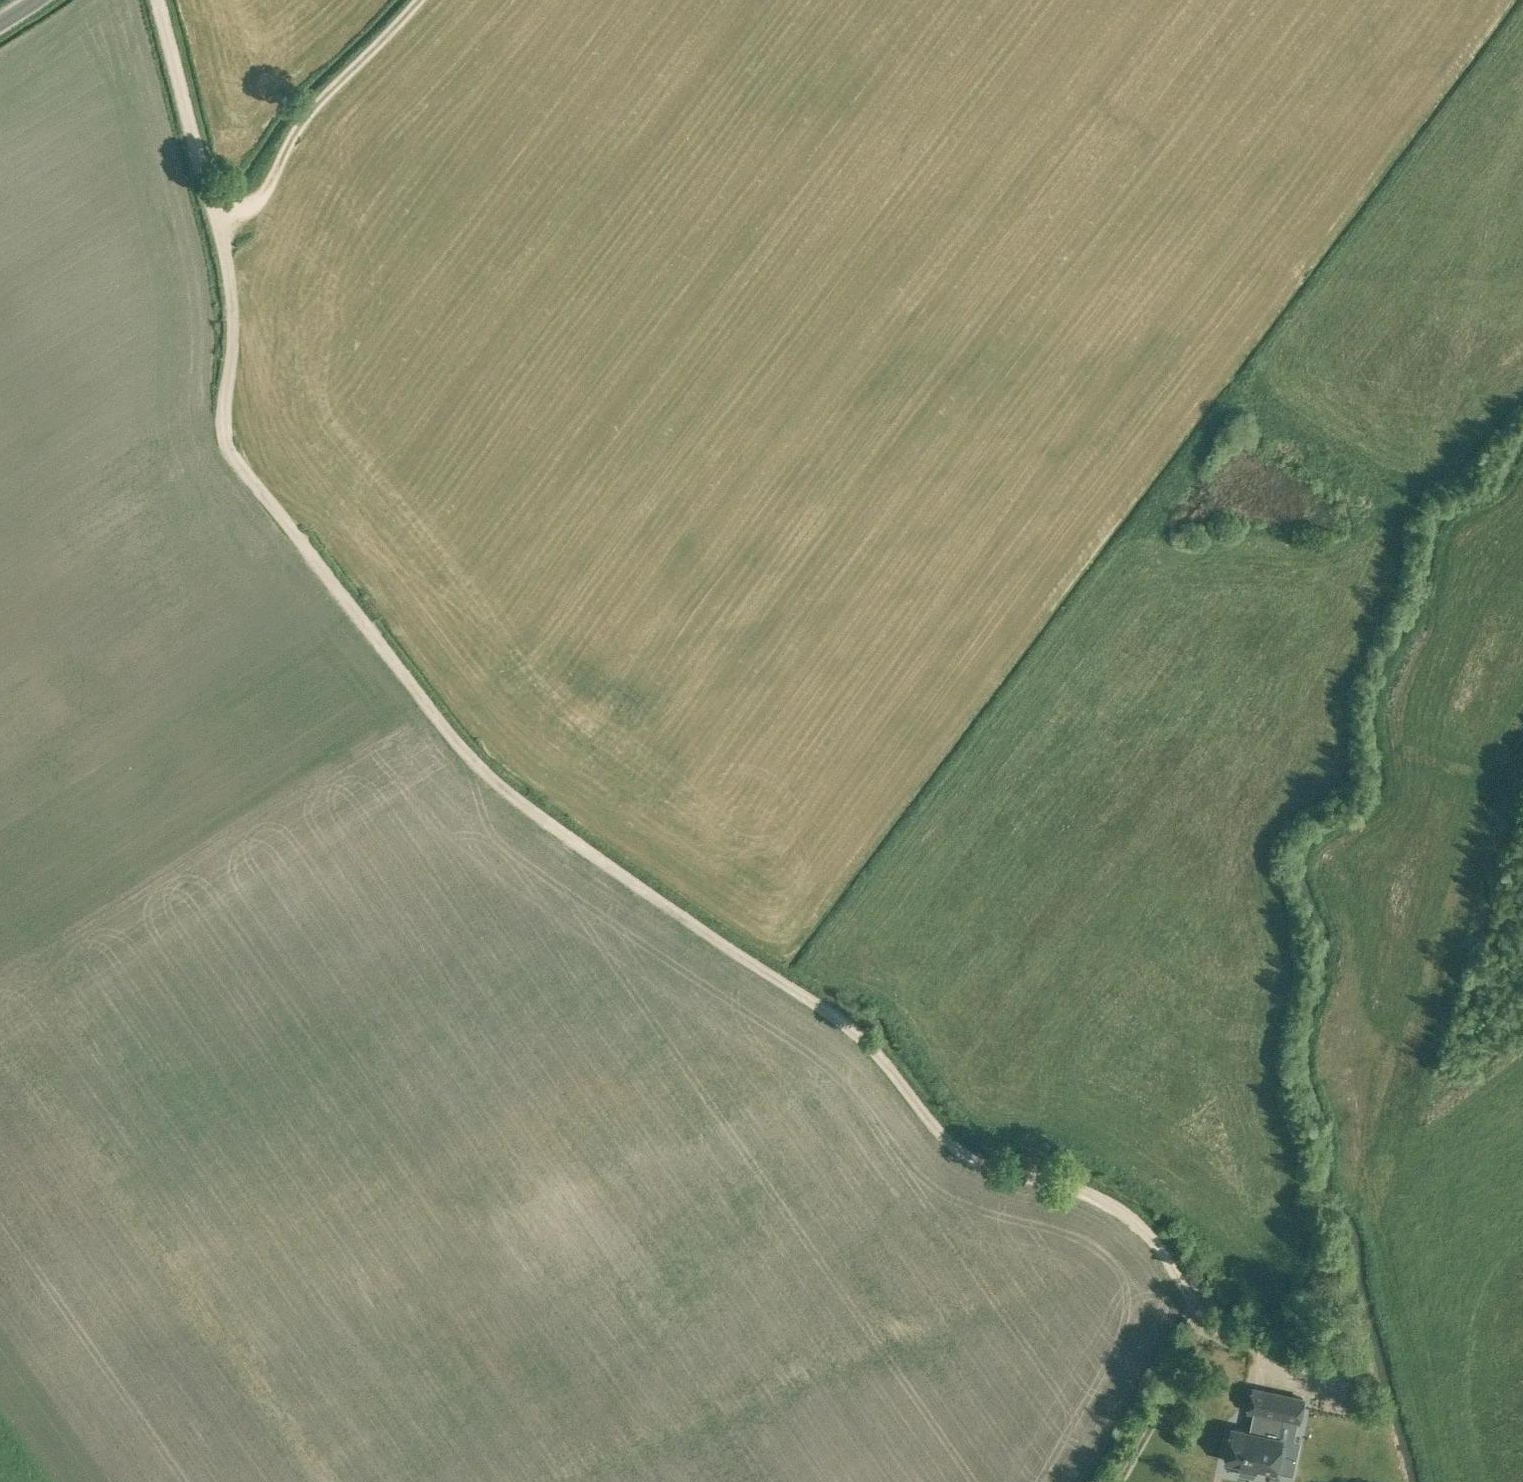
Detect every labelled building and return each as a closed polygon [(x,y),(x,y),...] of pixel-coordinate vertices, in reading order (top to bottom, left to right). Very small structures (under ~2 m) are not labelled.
[(1251,1431),(1233,1427),(1226,1461),(1240,1464),(1238,1474),(1254,1477),(1256,1467),(1275,1471),(1282,1438),(1279,1437),(1284,1418),(1298,1421),(1303,1398),(1254,1388),(1249,1411),(1259,1413),(1256,1425),(1251,1431)]
